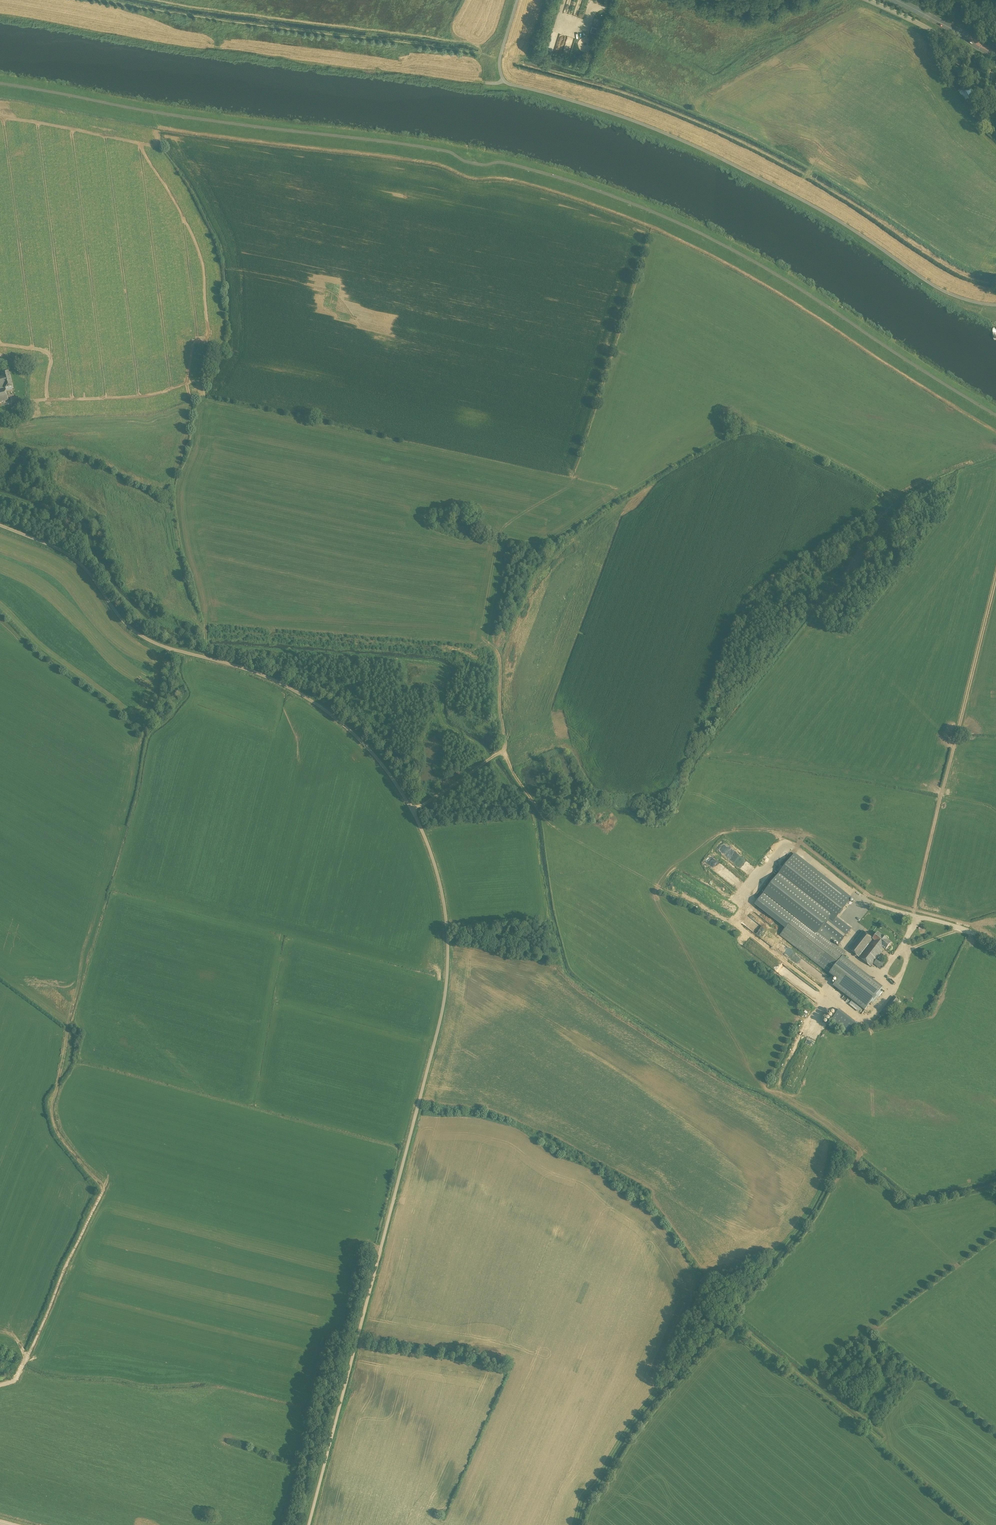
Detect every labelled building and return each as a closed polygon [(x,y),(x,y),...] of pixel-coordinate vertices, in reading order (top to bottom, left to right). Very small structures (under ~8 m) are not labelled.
[(585,51),(586,51),(587,51),(588,50),(589,50),(590,49),(591,48),(591,47),(592,46),(592,45),(592,43),(592,42),(591,41),(591,40),(590,39),(589,38),(588,38),(587,37),(586,37),(585,37),(583,37),(582,37),(581,38),(580,39),(579,40),(579,41),(578,42),(578,43),(578,44),(578,45),(578,46),(579,48),(579,49),(580,49),(581,50),(582,51),(583,51),(585,51)] [(947,61),(950,52),(944,50),(942,55),(945,56),(944,57),(945,58),(944,60),(947,61)] [(991,102),(995,85),(990,84),(987,96),(983,95),(981,102),(983,102),(982,105),(987,106),(987,103),(986,102),(986,100),(991,102)] [(961,91),(965,100),(969,98),(965,89),(961,91)] [(976,119),(981,116),(978,112),(980,111),(976,107),(970,111),(976,119)] [(8,400),(5,389),(12,387),(8,371),(1,372),(2,374),(0,375),(0,402),(8,400)] [(16,405),(15,403),(19,402),(18,396),(10,398),(11,404),(13,403),(14,405),(16,405)] [(840,944),(852,929),(832,913),(821,928),(836,939),(835,940),(840,944)] [(865,1010),(882,987),(842,956),(845,952),(796,914),(780,934),(837,979),(833,985),(865,1010)] [(873,939),(863,931),(848,949),(870,966),(885,949),(886,949),(891,943),(877,933),(873,939)] [(877,959),(873,964),(880,969),(884,964),(877,959)] [(883,1010),(889,1015),(901,1000),(895,995),(883,1010)] [(847,1032),(856,1023),(841,1009),(832,1019),(847,1032)] [(821,1030),(825,1021),(816,1018),(812,1027),(821,1030)]
